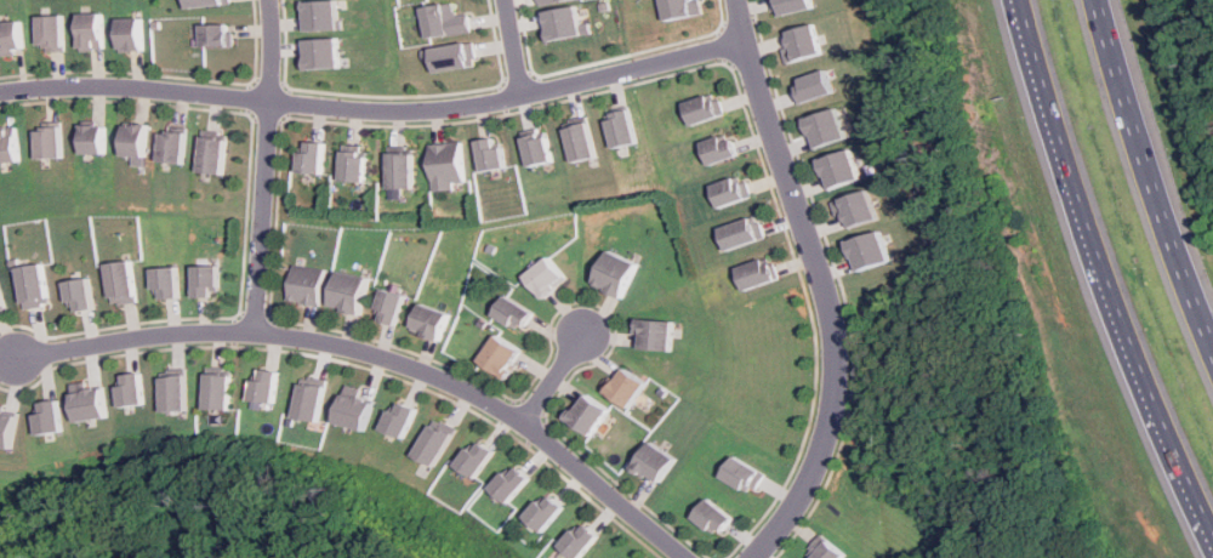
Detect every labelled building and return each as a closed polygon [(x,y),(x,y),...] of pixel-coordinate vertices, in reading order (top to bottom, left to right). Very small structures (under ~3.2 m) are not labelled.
[(231,3),(231,0),(189,0),(190,9),(231,3)] [(303,0),(304,30),(337,29),(336,0),(303,0)] [(701,13),(699,0),(690,0),(659,0),(662,19),(701,13)] [(818,6),(816,0),(773,0),(778,17),(818,6)] [(426,38),(469,30),(466,12),(454,15),(451,1),(421,6),(426,38)] [(583,22),(575,23),(573,6),(537,11),(542,40),(585,34),(583,22)] [(79,49),(104,49),(104,13),(79,13),(79,49)] [(39,16),(39,50),(66,50),(66,16),(39,16)] [(119,18),(119,50),(144,50),(144,18),(119,18)] [(25,22),(0,22),(0,53),(25,53),(25,22)] [(790,30),(793,46),(785,47),(788,63),(826,53),(819,23),(790,30)] [(201,45),(233,45),(233,24),(201,24),(201,45)] [(303,39),(304,69),(338,67),(336,38),(303,39)] [(425,73),(474,64),(471,41),(420,50),(425,73)] [(805,84),(797,86),(802,103),(838,92),(831,69),(803,76),(805,84)] [(724,113),(717,91),(678,104),(685,125),(724,113)] [(807,118),(816,148),(850,137),(841,107),(807,118)] [(599,114),(606,147),(631,142),(622,109),(599,114)] [(590,156),(582,121),(558,126),(565,161),(590,156)] [(123,156),(148,156),(148,125),(123,125),(123,156)] [(107,154),(107,126),(80,126),(80,154),(107,154)] [(0,128),(0,164),(22,163),(21,127),(0,128)] [(63,127),(38,127),(38,158),(63,158),(63,127)] [(186,132),(161,130),(159,161),(183,164),(186,132)] [(546,163),(542,132),(518,135),(520,165),(546,163)] [(719,142),(717,136),(696,143),(705,165),(738,154),(731,137),(719,142)] [(221,175),(224,140),(200,137),(198,172),(221,175)] [(472,140),(474,171),(500,167),(497,146),(491,147),(490,137),(472,140)] [(323,143),(298,141),(296,171),(320,173),(323,143)] [(426,143),(426,190),(459,190),(459,143),(426,143)] [(865,178),(855,148),(821,159),(831,189),(865,178)] [(364,182),(365,152),(338,149),(337,181),(364,182)] [(409,188),(409,153),(385,153),(385,188),(409,188)] [(742,173),(708,188),(716,207),(751,193),(742,173)] [(835,200),(838,216),(845,213),(850,228),(881,218),(871,189),(835,200)] [(714,228),(721,250),(763,238),(757,216),(714,228)] [(848,241),(858,271),(892,261),(882,229),(848,241)] [(632,263),(600,250),(585,285),(617,298),(632,263)] [(537,297),(562,278),(545,256),(519,275),(537,297)] [(775,279),(768,257),(733,268),(740,291),(775,279)] [(136,302),(133,261),(108,263),(112,304),(136,302)] [(52,304),(46,263),(21,267),(27,308),(52,304)] [(315,306),(323,271),(292,264),(285,300),(315,306)] [(192,296),(217,296),(217,267),(192,267),(192,296)] [(177,268),(153,268),(153,298),(177,298),(177,268)] [(325,307),(355,314),(364,278),(332,271),(325,307)] [(1,272),(0,272),(0,309),(10,307),(1,272)] [(70,311),(95,308),(91,279),(67,281),(70,311)] [(395,326),(403,296),(380,289),(371,320),(395,326)] [(528,312),(502,295),(489,314),(514,331),(528,312)] [(434,342),(446,317),(418,302),(405,328),(434,342)] [(666,320),(628,320),(628,349),(666,349),(666,320)] [(518,351),(491,334),(474,361),(500,378),(518,351)] [(625,409),(642,382),(615,365),(598,392),(625,409)] [(278,402),(279,369),(262,369),(262,380),(254,378),(252,400),(278,402)] [(118,376),(123,406),(147,404),(143,372),(118,376)] [(233,375),(206,375),(206,410),(233,410),(233,375)] [(304,375),(296,416),(320,421),(329,381),(304,375)] [(163,376),(163,411),(187,411),(187,376),(163,376)] [(357,397),(359,387),(346,385),(338,423),(368,428),(372,399),(357,397)] [(107,388),(76,392),(80,421),(110,417),(107,388)] [(562,420),(588,437),(606,409),(581,392),(562,420)] [(46,402),(46,412),(41,414),(42,434),(67,432),(63,399),(46,402)] [(405,438),(416,408),(394,400),(383,429),(405,438)] [(24,412),(0,409),(0,445),(18,448),(24,412)] [(455,427),(433,417),(417,456),(440,465),(455,427)] [(494,448),(472,438),(461,467),(482,477),(494,448)] [(677,459),(649,442),(633,467),(661,484),(677,459)] [(758,494),(769,473),(738,455),(725,476),(758,494)] [(495,489),(516,502),(533,476),(513,462),(495,489)] [(531,518),(549,531),(569,506),(551,492),(531,518)] [(736,518),(711,499),(696,517),(721,536),(736,518)] [(586,557),(589,557),(605,533),(585,520),(569,547),(586,557)] [(848,552),(826,539),(814,557),(844,557),(848,552)]
